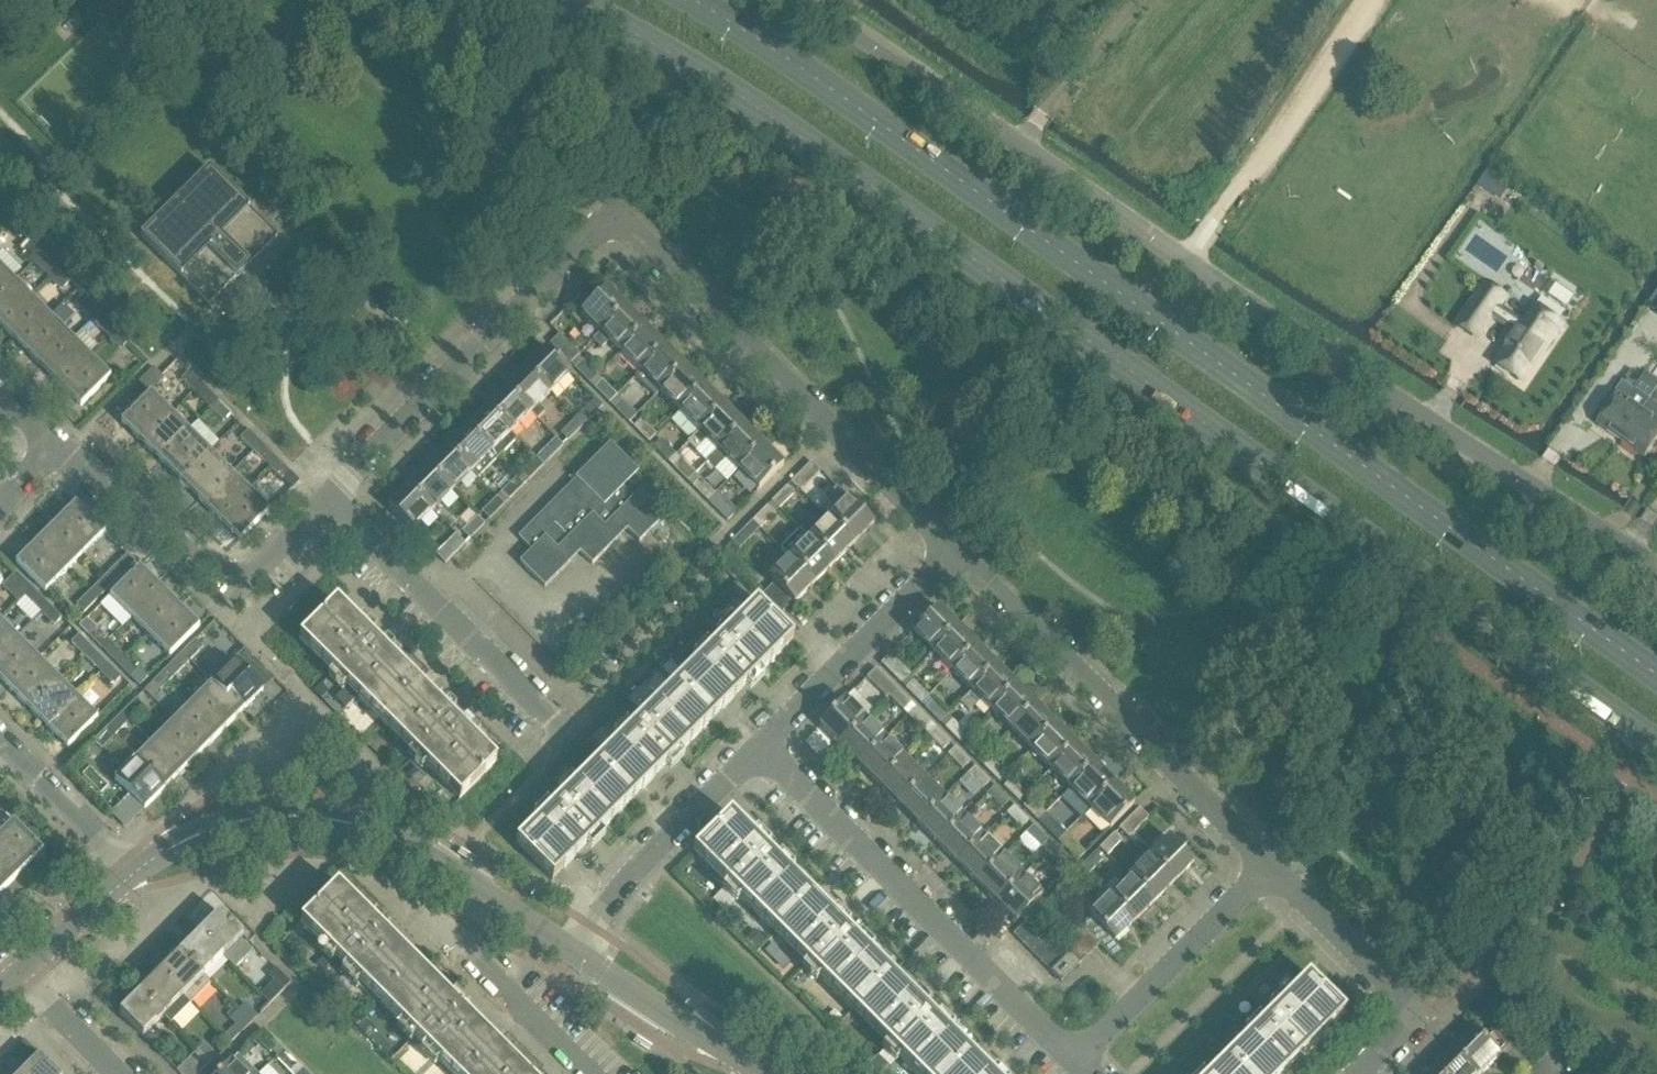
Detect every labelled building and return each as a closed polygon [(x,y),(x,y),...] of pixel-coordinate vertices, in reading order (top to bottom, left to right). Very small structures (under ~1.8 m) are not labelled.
[(141,240),(210,307),(244,273),(277,239),(209,171),(141,240)] [(1510,187),(1487,171),(1478,186),(1501,201),(1510,187)] [(18,249),(31,261),(38,253),(26,241),(18,249)] [(38,253),(31,261),(43,273),(51,265),(38,253)] [(13,280),(0,267),(0,293),(13,280)] [(68,283),(55,270),(47,277),(60,291),(68,283)] [(29,296),(13,280),(0,293),(0,326),(29,296)] [(1457,325),(1478,339),(1494,316),(1516,331),(1494,363),(1522,382),(1543,350),(1546,351),(1562,327),(1532,306),(1520,324),(1498,309),(1506,298),(1484,284),(1457,325)] [(581,313),(600,333),(625,308),(605,288),(581,313)] [(21,348),(51,318),(29,296),(0,326),(0,327),(21,348)] [(74,304),(88,318),(96,311),(82,297),(74,304)] [(609,342),(620,353),(645,328),(625,308),(600,333),(593,341),(601,349),(609,342)] [(96,311),(88,318),(102,332),(110,325),(96,311)] [(21,348),(42,369),(72,339),(51,318),(21,348)] [(620,353),(640,373),(665,348),(645,328),(620,353)] [(127,342),(114,329),(106,337),(119,350),(127,342)] [(550,344),(570,364),(579,355),(559,335),(550,344)] [(42,369),(58,385),(88,355),(72,339),(42,369)] [(654,398),(660,392),(684,367),(665,348),(640,373),(634,378),(654,398)] [(545,349),(525,369),(550,394),(570,374),(545,349)] [(88,355),(58,385),(80,407),(109,377),(88,355)] [(574,369),(589,384),(597,377),(582,362),(574,369)] [(153,367),(139,382),(149,392),(164,378),(153,367)] [(660,392),(679,412),(704,387),(684,367),(660,392)] [(525,369),(505,389),(530,414),(537,420),(544,412),(538,406),(550,394),(525,369)] [(181,379),(193,392),(201,384),(188,372),(181,379)] [(594,389),(608,403),(616,396),(601,382),(594,389)] [(1598,425),(1620,441),(1650,401),(1623,382),(1622,382),(1616,392),(1615,392),(1616,393),(1605,408),(1608,411),(1598,425)] [(201,384),(193,392),(205,404),(213,397),(201,384)] [(679,412),(699,431),(724,407),(704,387),(679,412)] [(505,389),(485,409),(510,433),(530,414),(505,389)] [(121,423),(141,444),(171,414),(151,393),(121,423)] [(580,414),(587,421),(602,406),(594,399),(580,414)] [(231,414),(218,401),(210,409),(223,422),(231,414)] [(613,408),(628,423),(636,416),(621,401),(613,408)] [(1620,441),(1645,458),(1655,444),(1656,445),(1656,406),(1650,401),(1620,441)] [(708,440),(719,451),(743,426),(724,407),(699,431),(686,444),(695,453),(708,440)] [(485,409),(465,429),(496,459),(516,439),(510,433),(485,409)] [(141,444),(161,463),(176,448),(172,444),(187,429),(171,414),(141,444)] [(559,434),(567,441),(582,427),(574,419),(559,434)] [(633,428),(648,443),(655,435),(641,421),(633,428)] [(727,459),(738,470),(763,446),(743,426),(719,451),(707,463),(715,471),(727,459)] [(161,463),(180,482),(210,452),(187,429),(172,444),(176,448),(161,463)] [(465,429),(446,448),(471,473),(477,479),(496,459),(465,429)] [(240,439),(252,451),(260,443),(248,431),(240,439)] [(540,454),(547,461),(562,446),(555,438),(540,454)] [(653,448),(668,462),(675,455),(660,440),(653,448)] [(260,443),(252,451),(265,463),(272,456),(260,443)] [(763,446),(738,470),(758,490),(783,466),(763,446)] [(543,539),(519,563),(544,588),(569,563),(567,560),(577,550),(592,565),(617,540),(613,537),(624,527),(639,543),(664,518),(639,492),(632,499),(621,487),(636,473),(609,447),(577,479),(576,478),(575,479),(580,483),(570,493),(566,489),(530,525),(543,539)] [(446,448),(426,468),(451,493),(471,473),(446,448)] [(180,482),(201,503),(231,473),(210,452),(180,482)] [(521,473),(528,481),(543,466),(535,458),(521,473)] [(290,473),(277,460),(269,468),(282,481),(290,473)] [(672,467),(687,482),(694,474),(680,460),(672,467)] [(811,463),(791,482),(800,492),(820,472),(811,463)] [(426,468),(407,487),(432,512),(451,493),(426,468)] [(201,503),(217,520),(247,490),(231,473),(201,503)] [(501,493),(508,500),(523,485),(516,478),(501,493)] [(692,487),(707,502),(714,494),(699,479),(692,487)] [(432,512),(407,487),(387,507),(412,532),(432,512)] [(786,487),(771,502),(778,510),(794,495),(786,487)] [(840,508),(828,520),(853,545),(873,525),(836,488),(827,496),(840,508)] [(247,490),(217,520),(239,541),(269,511),(247,490)] [(481,513),(488,520),(504,505),(496,497),(481,513)] [(720,500),(712,507),(727,521),(734,514),(720,500)] [(75,503),(56,523),(71,538),(67,542),(82,556),(105,533),(75,503)] [(766,506),(752,521),(759,529),(774,514),(766,506)] [(462,532),(469,539),(484,525),(476,517),(462,532)] [(828,520),(808,540),(833,565),(853,545),(828,520)] [(56,523),(37,542),(67,572),(82,556),(67,542),(71,538),(56,523)] [(746,526),(731,541),(739,549),(754,534),(746,526)] [(455,535),(435,555),(445,564),(465,544),(455,535)] [(808,540),(789,559),(813,584),(833,565),(808,540)] [(67,572),(37,542),(15,563),(45,594),(67,572)] [(118,564),(106,576),(113,584),(134,563),(127,555),(118,564)] [(769,579),(772,583),(792,602),(793,604),(813,584),(789,559),(769,579)] [(109,597),(132,620),(147,605),(143,602),(158,586),(139,567),(109,597)] [(19,603),(24,598),(32,590),(16,573),(2,587),(19,603)] [(113,584),(106,576),(93,589),(101,596),(113,584)] [(772,583),(763,593),(783,612),(792,602),(772,583)] [(132,620),(147,635),(177,605),(158,586),(143,602),(147,605),(132,620)] [(743,603),(750,596),(740,587),(733,593),(743,603)] [(32,590),(24,598),(36,609),(44,601),(32,590)] [(755,603),(773,621),(783,612),(763,593),(754,602),(755,603)] [(76,606),(83,614),(96,601),(89,594),(76,606)] [(299,640),(379,720),(416,683),(335,603),(299,640)] [(755,603),(674,684),(711,721),(792,640),(773,621),(755,603)] [(177,605),(147,635),(169,657),(199,627),(177,605)] [(61,618),(48,606),(40,614),(53,626),(61,618)] [(912,632),(932,652),(957,627),(937,607),(912,632)] [(16,638),(1,622),(0,623),(0,655),(16,638)] [(932,652),(951,671),(976,646),(957,627),(932,652)] [(88,637),(101,650),(109,642),(96,629),(88,637)] [(71,644),(83,656),(91,648),(79,636),(71,644)] [(8,689),(38,660),(16,638),(0,655),(0,681),(8,689)] [(195,641),(182,654),(188,660),(201,647),(195,641)] [(101,650),(117,665),(124,658),(109,642),(101,650)] [(951,671),(971,691),(996,666),(976,646),(951,671)] [(91,648),(83,656),(95,668),(103,660),(91,648)] [(880,664),(900,684),(910,675),(890,655),(880,664)] [(124,658),(117,665),(130,679),(138,671),(124,658)] [(177,658),(165,671),(171,677),(183,665),(177,658)] [(8,689),(27,708),(42,692),(46,696),(60,682),(38,660),(8,689)] [(234,661),(211,683),(241,713),(263,691),(234,661)] [(121,679),(107,665),(99,673),(113,687),(121,679)] [(980,701),(991,711),(1015,686),(996,666),(971,691),(959,703),(969,712),(980,701)] [(866,678),(867,679),(886,698),(888,697),(896,689),(876,669),(866,678)] [(171,677),(165,671),(153,683),(159,689),(171,677)] [(27,708),(48,729),(63,714),(60,710),(74,696),(60,682),(46,696),(42,692),(27,708)] [(905,689),(920,704),(928,697),(913,682),(905,689)] [(211,683),(195,700),(225,729),(241,713),(211,683)] [(416,683),(379,720),(459,800),(496,763),(416,683)] [(674,684),(595,763),(632,800),(711,721),(674,684)] [(991,711),(1010,731),(1035,706),(1015,686),(991,711)] [(910,704),(896,689),(888,697),(903,711),(910,704)] [(63,714),(48,729),(67,748),(97,719),(74,696),(60,710),(63,714)] [(136,700),(122,713),(129,719),(142,706),(136,700)] [(195,700),(174,721),(203,751),(225,729),(195,700)] [(819,726),(839,746),(864,721),(844,701),(819,726)] [(925,709),(939,724),(947,716),(932,702),(925,709)] [(1010,731),(1030,750),(1055,725),(1035,706),(1010,731)] [(930,724),(915,709),(908,717),(923,731),(930,724)] [(118,717),(106,730),(112,736),(124,724),(118,717)] [(174,721),(152,743),(182,772),(203,751),(174,721)] [(839,746),(858,765),(883,740),(864,721),(839,746)] [(944,729),(959,744),(967,736),(952,721),(944,729)] [(1030,750),(1050,770),(1074,745),(1055,725),(1030,750)] [(950,743),(935,729),(927,736),(942,751),(950,743)] [(112,736),(106,730),(93,742),(99,748),(112,736)] [(858,765),(878,785),(903,760),(883,740),(858,765)] [(964,749),(979,763),(986,756),(972,741),(964,749)] [(152,743),(138,757),(152,771),(148,775),(163,790),(182,772),(152,743)] [(1050,770),(1069,789),(1094,764),(1074,745),(1050,770)] [(969,763),(955,748),(947,756),(962,770),(969,763)] [(152,771),(138,757),(114,780),(144,810),(163,790),(148,775),(152,771)] [(878,785),(898,805),(923,780),(903,760),(878,785)] [(983,768),(998,783),(1006,775),(991,760),(983,768)] [(632,800),(595,763),(515,843),(534,863),(552,880),(632,800)] [(1069,789),(1089,809),(1113,784),(1094,764),(1069,789)] [(989,783),(974,768),(967,775),(982,790),(989,783)] [(898,805),(918,825),(942,799),(923,780),(898,805)] [(1003,787),(1018,802),(1025,795),(1010,780),(1003,787)] [(1113,784),(1089,809),(1109,829),(1134,804),(1113,784)] [(1009,802),(994,788),(987,795),(1001,810),(1009,802)] [(918,825),(937,844),(962,819),(942,799),(918,825)] [(1023,807),(1037,822),(1045,814),(1030,800),(1023,807)] [(1028,822),(1013,807),(1006,814),(1021,829),(1028,822)] [(1139,809),(1118,829),(1128,839),(1148,818),(1139,809)] [(703,863),(886,1045),(915,1073),(989,1073),(890,975),(776,861),(729,815),(692,852),(703,863)] [(937,844),(957,864),(981,839),(962,819),(937,844)] [(1042,827),(1057,841),(1065,834),(1050,819),(1042,827)] [(0,834),(0,854),(4,859),(8,855),(23,870),(42,851),(13,821),(0,834)] [(1048,841),(1033,826),(1025,834),(1040,849),(1048,841)] [(1115,833),(1099,849),(1107,856),(1122,840),(1115,833)] [(957,864),(976,883),(1001,858),(981,839),(957,864)] [(1070,839),(1062,847),(1077,861),(1084,854),(1070,839)] [(1168,839),(1148,859),(1172,884),(1193,864),(1168,839)] [(1060,869),(1067,861),(1052,846),(1045,854),(1060,869)] [(1095,853),(1079,868),(1087,876),(1102,860),(1095,853)] [(2,892),(23,870),(8,855),(4,859),(0,854),(0,890),(2,892)] [(976,883),(995,902),(1020,877),(1001,858),(976,883)] [(1148,859),(1129,878),(1153,903),(1172,884),(1148,859)] [(1074,873),(1059,888),(1067,896),(1082,881),(1074,873)] [(1020,877),(995,902),(1016,922),(1040,898),(1020,877)] [(1129,878),(1109,897),(1134,923),(1153,903),(1129,878)] [(451,1073),(525,1073),(336,886),(299,923),(451,1073)] [(1080,910),(1089,919),(1107,937),(1114,943),(1134,923),(1109,897),(1101,889),(1080,910)] [(219,913),(198,934),(222,957),(242,936),(219,913)] [(1012,935),(1022,945),(1041,926),(1031,916),(1012,935)] [(1089,919),(1080,928),(1098,946),(1107,937),(1089,919)] [(1022,945),(1031,953),(1050,935),(1041,926),(1022,945)] [(1080,928),(1071,937),(1088,956),(1098,946),(1080,928)] [(181,940),(172,949),(201,977),(222,957),(198,934),(187,945),(181,940)] [(1031,953),(1041,963),(1059,944),(1050,935),(1031,953)] [(1062,946),(1068,953),(1079,964),(1088,956),(1071,937),(1062,946)] [(777,962),(786,953),(776,943),(767,953),(777,962)] [(1041,963),(1050,972),(1068,953),(1062,946),(1059,944),(1041,963)] [(171,961),(158,974),(190,1004),(209,985),(201,977),(172,949),(165,956),(171,961)] [(1068,953),(1050,972),(1061,983),(1079,964),(1068,953)] [(260,995),(269,1003),(269,1004),(290,984),(275,969),(268,976),(273,982),(260,995)] [(142,979),(133,988),(162,1017),(170,1025),(190,1004),(158,974),(147,985),(142,979)] [(1344,1014),(1307,977),(1210,1073),(1284,1073),(1344,1014)] [(162,1017),(133,988),(125,996),(131,1001),(119,1014),(142,1037),(162,1017)] [(244,1004),(236,1011),(249,1024),(257,1017),(244,1004)] [(249,1024),(236,1011),(229,1019),(242,1032),(249,1024)] [(841,1019),(834,1011),(827,1018),(834,1025),(841,1019)] [(848,1031),(839,1023),(833,1029),(841,1038),(848,1031)] [(1486,1038),(1502,1054),(1521,1073),(1526,1073),(1533,1067),(1495,1029),(1486,1038)] [(262,1030),(255,1038),(270,1053),(277,1045),(262,1030)] [(1456,1050),(1481,1073),(1482,1073),(1502,1054),(1486,1038),(1477,1030),(1456,1050)] [(197,1051),(210,1064),(217,1057),(204,1044),(197,1051)] [(298,1065),(283,1050),(275,1058),(290,1072),(298,1065)] [(1437,1070),(1441,1073),(1481,1073),(1456,1050),(1437,1070)] [(177,1070),(176,1071),(179,1073),(200,1073),(210,1064),(197,1051),(177,1070)] [(238,1055),(230,1063),(219,1073),(256,1073),(238,1055)] [(869,1065),(868,1066),(877,1073),(880,1073),(887,1067),(877,1057),(869,1065)] [(13,1072),(14,1073),(54,1073),(38,1058),(26,1070),(20,1064),(13,1072)]
